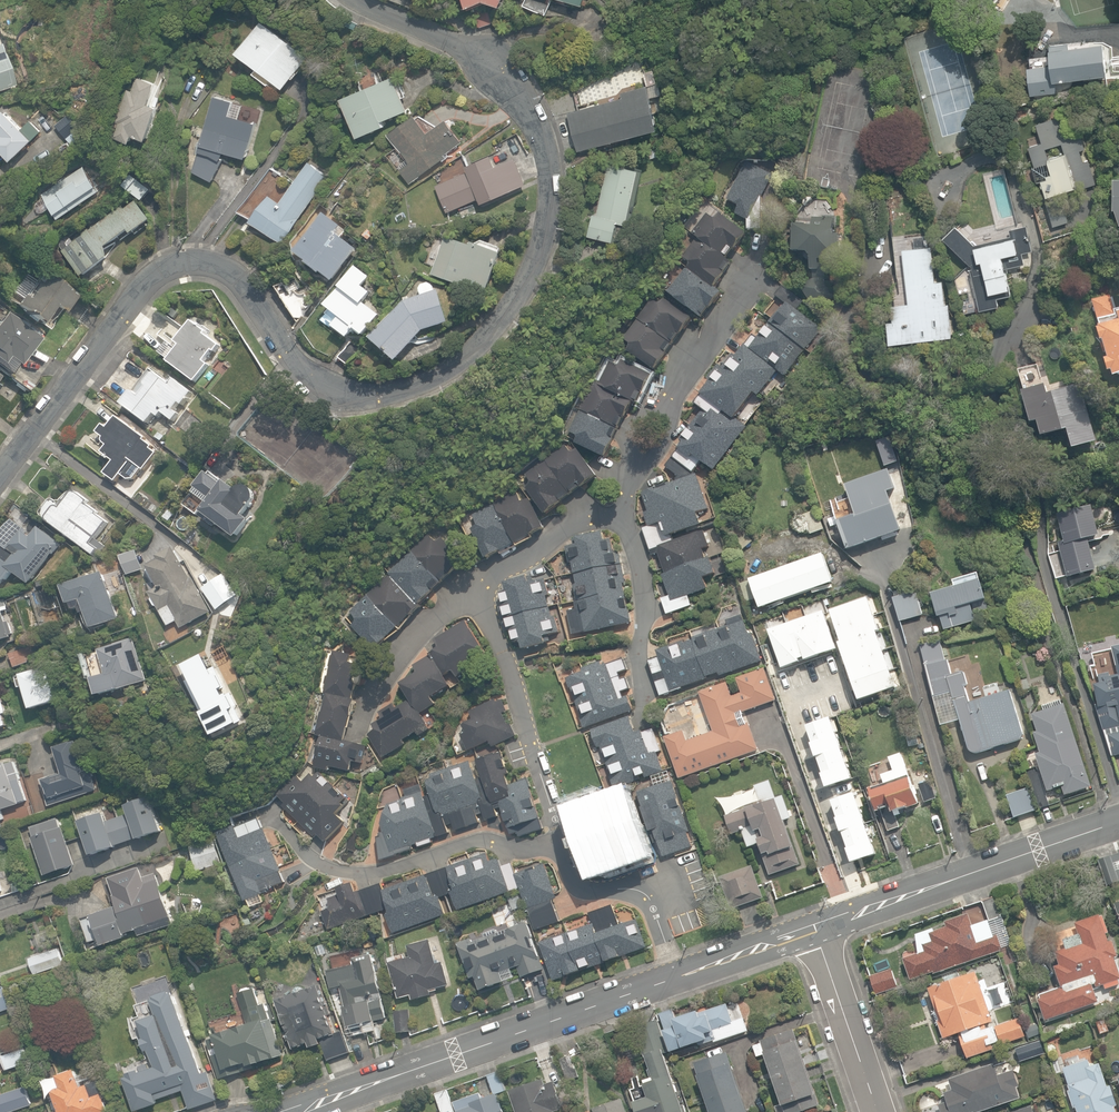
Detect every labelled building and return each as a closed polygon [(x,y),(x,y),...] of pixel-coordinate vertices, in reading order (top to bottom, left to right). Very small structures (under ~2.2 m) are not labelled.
[(546,14),(552,0),(525,0),(523,5),(546,14)] [(473,10),(478,27),(491,23),(486,6),(473,10)] [(1,12),(4,21),(12,18),(9,9),(1,12)] [(345,25),(354,29),(357,24),(347,20),(345,25)] [(262,21),(237,53),(257,68),(253,73),(277,92),(282,86),(284,87),(308,56),(262,21)] [(1027,68),(1030,95),(1051,93),(1057,92),(1056,83),(1107,75),(1103,43),(1069,48),(1068,42),(1051,44),(1049,44),(1051,61),(1052,65),(1051,65),(1027,68)] [(645,74),(649,85),(658,82),(655,71),(645,74)] [(342,98),(359,137),(385,126),(383,121),(409,110),(403,97),(406,96),(398,75),(342,98)] [(116,137),(132,142),(134,135),(149,140),(160,106),(151,103),(157,83),(138,77),(133,91),(128,89),(117,122),(120,123),(116,137)] [(568,113),(579,151),(659,129),(647,85),(621,92),(623,98),(568,113)] [(193,172),(212,183),(226,153),(246,159),(257,123),(230,115),(234,100),(216,95),(205,131),(200,129),(197,138),(203,140),(193,172)] [(1051,120),(1035,125),(1041,143),(1029,147),(1035,166),(1047,163),(1050,172),(1045,173),(1047,178),(1042,180),(1048,198),(1045,199),(1051,219),(1082,209),(1076,192),(1093,186),(1070,116),(1065,118),(1061,107),(1048,111),(1051,120)] [(5,110),(0,115),(0,147),(14,160),(42,131),(31,120),(23,127),(5,110)] [(68,137),(75,145),(87,134),(70,113),(56,125),(67,138),(68,137)] [(400,170),(410,183),(443,159),(444,160),(449,156),(449,152),(463,141),(446,119),(437,126),(420,115),(416,117),(415,115),(390,134),(408,159),(400,165),(402,168),(400,170)] [(436,185),(448,212),(480,198),(482,203),(526,184),(515,158),(496,166),(491,155),(466,165),(468,171),(436,185)] [(917,162),(920,169),(927,166),(924,159),(917,162)] [(239,210),(281,242),(330,178),(309,162),(292,184),(272,168),(239,210)] [(745,162),(726,200),(739,206),(735,215),(747,221),(747,231),(763,231),(762,223),(774,222),(774,207),(762,206),(761,198),(772,176),(745,162)] [(588,235),(614,241),(618,223),(628,225),(640,170),(609,163),(598,214),(593,213),(588,235)] [(50,208),(57,219),(99,190),(84,166),(42,193),(45,197),(37,202),(35,207),(38,212),(44,212),(50,208)] [(121,187),(141,203),(150,192),(130,176),(121,187)] [(63,252),(91,284),(104,274),(98,267),(109,258),(106,248),(128,231),(131,235),(150,221),(135,202),(124,210),(121,206),(90,232),(89,230),(82,235),(83,236),(73,244),(70,239),(65,238),(60,241),(60,246),(64,251),(63,252)] [(344,214),(351,219),(354,214),(347,209),(344,214)] [(320,273),(332,282),(357,249),(335,233),(339,226),(323,214),(293,253),(305,262),(305,263),(319,274),(320,273)] [(690,264),(667,293),(700,318),(708,308),(711,310),(723,295),(714,289),(726,272),(725,271),(731,263),(726,259),(734,250),(736,252),(748,235),(720,214),(715,221),(706,214),(691,234),(697,238),(682,258),(690,264)] [(709,546),(703,530),(673,540),(672,536),(671,535),(701,524),(697,513),(709,508),(696,474),(692,474),(700,466),(714,472),(747,427),(734,418),(739,410),(753,392),(758,396),(777,370),(784,377),(826,324),(816,311),(834,297),(834,282),(825,281),(826,275),(839,277),(840,263),(839,236),(833,236),(835,216),(812,219),(812,227),(794,227),(793,254),(809,255),(812,259),(812,278),(801,288),(799,295),(784,283),(774,296),(782,306),(757,338),(752,335),(735,356),(732,354),(722,366),(717,363),(706,378),(707,384),(699,394),(694,403),(702,410),(679,439),(682,442),(678,449),(664,467),(677,476),(675,479),(675,481),(649,490),(642,493),(647,511),(643,513),(647,526),(642,528),(650,556),(657,554),(664,572),(660,574),(668,596),(660,598),(665,614),(691,606),(687,594),(706,588),(703,578),(714,574),(709,558),(706,559),(703,548),(709,546)] [(971,269),(980,309),(999,305),(997,298),(1011,295),(1005,268),(1024,263),(1022,253),(1032,250),(1027,228),(1011,232),(1011,236),(974,245),(956,226),(944,238),(970,265),(971,265),(973,269),(971,269)] [(927,236),(913,238),(914,248),(928,246),(927,236)] [(471,247),(445,238),(432,275),(460,286),(461,282),(487,291),(501,255),(472,244),(471,247)] [(890,344),(952,337),(948,302),(944,303),(942,281),(934,282),(930,247),(902,250),(908,305),(892,306),(894,321),(887,322),(890,344)] [(333,328),(348,339),(353,331),(361,337),(378,315),(363,304),(371,294),(362,287),(368,278),(354,267),(325,306),(340,317),(333,328)] [(14,304),(37,322),(51,305),(60,312),(73,295),(41,270),(31,282),(33,284),(24,295),(22,294),(14,304)] [(276,289),(297,323),(313,305),(296,277),(276,289)] [(370,339),(396,362),(423,332),(448,324),(437,290),(434,291),(432,285),(427,283),(421,286),(419,290),(421,295),(408,300),(406,294),(403,299),(404,301),(403,301),(370,339)] [(1114,376),(1118,375),(1118,312),(1116,313),(1111,295),(1092,300),(1109,358),(1105,359),(1109,371),(1112,371),(1114,376)] [(632,346),(628,352),(655,371),(666,355),(665,354),(678,335),(680,336),(694,316),(665,296),(659,303),(652,298),(623,340),(632,346)] [(338,318),(328,310),(320,321),(329,328),(338,318)] [(8,373),(16,363),(18,365),(39,337),(5,312),(0,319),(0,367),(8,373)] [(169,362),(195,382),(209,364),(205,361),(212,351),(214,352),(220,345),(205,334),(206,332),(192,321),(176,343),(181,346),(169,362)] [(337,358),(346,365),(359,348),(350,341),(337,358)] [(577,436),(574,442),(605,458),(614,441),(612,440),(623,418),(625,419),(633,402),(636,404),(642,393),(644,394),(654,375),(622,360),(619,366),(610,362),(599,384),(594,382),(569,432),(577,436)] [(121,403),(147,423),(155,414),(159,417),(162,413),(172,420),(178,413),(174,410),(179,403),(182,405),(192,392),(173,378),(169,384),(153,372),(151,373),(144,382),(144,385),(146,387),(139,396),(137,393),(134,392),(130,391),(121,403)] [(1067,430),(1073,449),(1097,442),(1080,383),(1051,392),(1047,393),(1044,384),(1022,391),(1031,423),(1038,421),(1043,437),(1051,435),(1067,430)] [(124,477),(132,483),(142,469),(143,470),(156,452),(151,448),(152,446),(143,440),(145,438),(124,422),(117,418),(109,429),(105,425),(99,433),(105,438),(103,442),(108,446),(103,453),(114,461),(106,473),(116,481),(121,475),(124,477)] [(808,442),(817,439),(813,429),(805,432),(808,442)] [(155,437),(161,441),(164,436),(159,432),(155,437)] [(532,483),(525,488),(545,516),(563,503),(561,502),(580,488),(581,489),(597,478),(576,449),(571,453),(565,445),(525,473),(532,483)] [(838,522),(847,549),(866,543),(902,531),(889,492),(897,490),(890,470),(866,478),(845,485),(855,515),(838,522)] [(219,525),(235,537),(250,520),(243,515),(253,503),(254,501),(255,499),(255,497),(255,494),(254,492),(253,490),(252,489),(250,488),(248,487),(245,486),(243,487),(241,487),(239,488),(238,490),(211,472),(208,474),(206,472),(194,487),(196,488),(184,505),(196,515),(197,514),(216,528),(219,525)] [(545,529),(528,499),(522,503),(515,491),(471,517),(476,526),(471,529),(473,533),(465,537),(473,550),(479,547),(487,559),(530,535),(531,537),(545,529)] [(41,516),(93,556),(98,550),(101,553),(106,546),(95,538),(107,522),(95,514),(97,511),(86,503),(88,501),(78,493),(77,492),(76,492),(75,492),(74,492),(73,492),(72,493),(65,500),(64,500),(63,501),(62,502),(61,502),(59,501),(58,501),(57,501),(56,502),(54,500),(53,500),(52,499),(51,499),(50,500),(49,500),(48,501),(41,510),(40,511),(40,512),(40,513),(40,515),(41,516)] [(1058,542),(1068,578),(1097,570),(1088,539),(1100,536),(1091,504),(1057,513),(1064,540),(1058,542)] [(168,524),(175,515),(168,510),(161,520),(168,524)] [(803,515),(811,534),(824,529),(817,510),(803,515)] [(828,529),(836,527),(832,517),(824,519),(828,529)] [(728,535),(742,551),(753,541),(739,525),(728,535)] [(7,567),(29,584),(52,554),(53,555),(61,545),(38,527),(30,537),(23,531),(11,547),(18,553),(7,567)] [(568,611),(572,634),(631,623),(618,553),(614,554),(611,540),(606,541),(605,533),(573,539),(574,546),(565,547),(567,557),(570,557),(575,583),(572,584),(576,609),(568,611)] [(463,562),(442,538),(436,543),(430,536),(388,572),(388,574),(350,612),(358,621),(353,626),(375,648),(422,607),(419,604),(441,585),(440,583),(463,562)] [(150,593),(153,598),(151,601),(155,607),(157,607),(168,626),(177,622),(180,629),(211,612),(193,578),(191,579),(174,548),(157,557),(159,560),(147,566),(159,588),(150,593)] [(121,557),(128,573),(141,568),(135,552),(121,557)] [(757,598),(761,609),(833,582),(823,554),(741,584),(747,601),(757,598)] [(110,559),(113,567),(121,565),(118,557),(110,559)] [(83,606),(91,628),(118,618),(102,572),(62,586),(68,604),(71,604),(73,609),(83,606)] [(940,617),(944,630),(976,621),(974,613),(988,609),(979,573),(953,580),(955,587),(932,594),(938,617),(940,617)] [(221,575),(201,588),(216,610),(236,596),(221,575)] [(549,595),(545,580),(533,583),(531,577),(504,584),(505,588),(502,589),(503,592),(499,593),(502,606),(498,607),(504,630),(508,629),(509,631),(511,630),(514,643),(521,641),(523,649),(551,642),(549,635),(558,632),(554,616),(552,617),(546,596),(549,595)] [(894,598),(900,621),(921,615),(915,593),(894,598)] [(11,637),(10,635),(13,634),(8,621),(6,621),(3,611),(7,610),(4,599),(0,600),(0,641),(11,637)] [(719,677),(761,661),(750,633),(748,634),(741,615),(726,620),(727,624),(692,638),(693,639),(684,643),(683,641),(656,651),(658,656),(646,661),(660,697),(681,689),(681,688),(718,674),(719,677)] [(368,735),(383,758),(406,744),(404,741),(418,733),(420,736),(429,729),(421,715),(437,705),(433,698),(451,687),(445,678),(452,674),(455,679),(488,659),(464,622),(434,640),(439,648),(428,655),(429,657),(413,667),(418,673),(400,684),(407,695),(378,713),(382,720),(373,726),(375,730),(368,735)] [(988,628),(990,642),(1000,640),(997,627),(988,628)] [(93,679),(100,697),(147,680),(132,638),(98,650),(106,674),(93,679)] [(974,754),(976,754),(977,753),(1021,740),(1023,735),(1009,689),(969,702),(964,686),(965,686),(966,685),(967,684),(967,683),(966,682),(963,672),(951,674),(948,662),(956,660),(954,650),(951,646),(942,648),(940,640),(919,644),(940,726),(959,720),(968,748),(969,750),(970,751),(971,752),(972,753),(974,754)] [(1111,756),(1118,754),(1118,645),(1112,647),(1118,674),(1105,677),(1106,682),(1095,685),(1100,705),(1096,706),(1111,756)] [(10,655),(15,668),(35,660),(30,647),(10,655)] [(321,737),(314,768),(329,771),(330,766),(352,772),(355,762),(362,764),(366,747),(345,742),(351,717),(353,718),(357,700),(354,700),(358,683),(354,682),(358,665),(351,663),(353,656),(334,652),(333,657),(330,657),(327,670),(330,670),(328,676),(325,676),(322,687),(325,688),(323,697),(325,698),(321,713),(320,713),(317,725),(318,726),(315,736),(321,737)] [(241,721),(234,708),(237,705),(227,685),(225,687),(214,666),(209,669),(201,654),(181,665),(188,679),(185,681),(211,735),(241,721)] [(584,672),(565,679),(584,730),(624,716),(623,714),(634,710),(629,696),(623,698),(621,693),(630,689),(626,677),(620,679),(618,673),(626,671),(622,659),(602,666),(600,661),(582,668),(584,672)] [(21,689),(28,687),(37,711),(60,703),(47,667),(24,676),(25,677),(18,680),(21,689)] [(776,700),(764,668),(736,678),(742,693),(730,697),(725,683),(699,693),(713,731),(687,741),(683,730),(665,737),(679,778),(759,750),(749,722),(746,723),(742,712),(776,700)] [(467,734),(461,736),(468,752),(489,743),(491,748),(517,737),(511,724),(509,725),(504,715),(508,713),(502,700),(497,703),(496,700),(470,710),(474,719),(463,724),(467,734)] [(1062,787),(1065,795),(1091,787),(1066,704),(1061,705),(1059,700),(1051,702),(1042,705),(1043,711),(1032,715),(1037,731),(1033,733),(1040,752),(1035,754),(1048,791),(1051,790),(1062,787)] [(630,717),(592,731),(598,748),(600,747),(615,790),(663,772),(656,753),(661,751),(653,729),(644,732),(643,730),(636,733),(630,717)] [(83,768),(74,742),(55,748),(63,772),(40,780),(48,806),(100,789),(92,765),(83,768)] [(377,837),(380,861),(414,849),(412,846),(417,844),(418,848),(433,842),(432,839),(449,833),(447,826),(452,824),(454,831),(480,823),(477,816),(481,814),(484,821),(497,817),(503,834),(511,831),(513,837),(519,835),(520,838),(542,830),(528,788),(531,787),(528,777),(509,783),(507,776),(511,775),(503,752),(477,761),(482,777),(477,779),(470,760),(429,774),(431,779),(426,781),(431,795),(424,797),(420,784),(404,790),(405,794),(400,796),(402,801),(388,806),(380,825),(383,832),(379,833),(380,837),(377,837)] [(880,810),(887,831),(899,827),(896,816),(900,814),(900,811),(919,804),(915,793),(918,792),(915,783),(911,784),(909,775),(908,775),(901,753),(888,757),(892,770),(881,774),(884,783),(868,788),(872,798),(871,798),(873,804),(874,804),(877,811),(880,810)] [(20,805),(12,782),(20,779),(14,762),(0,766),(0,811),(20,805)] [(1027,770),(1040,808),(1049,805),(1044,790),(1042,791),(1034,768),(1027,770)] [(285,804),(282,807),(312,837),(315,834),(324,844),(357,811),(319,772),(315,777),(312,774),(303,782),(296,775),(276,794),(285,804)] [(654,832),(663,857),(691,847),(685,832),(689,830),(671,780),(636,793),(651,834),(654,832)] [(776,798),(770,780),(755,785),(760,801),(745,806),(746,809),(726,816),(732,834),(741,830),(747,847),(758,843),(770,875),(800,864),(785,820),(791,817),(784,795),(776,798)] [(918,784),(924,802),(936,798),(930,780),(918,784)] [(1007,794),(1014,819),(1037,812),(1030,787),(1007,794)] [(138,840),(163,831),(152,797),(126,806),(129,814),(117,818),(125,842),(137,838),(138,840)] [(649,853),(629,797),(572,817),(591,873),(649,853)] [(107,821),(105,812),(80,821),(91,856),(117,847),(116,845),(125,842),(117,818),(107,821)] [(61,828),(57,818),(30,827),(34,838),(32,838),(45,876),(76,866),(63,827),(61,828)] [(285,882),(258,819),(216,837),(244,900),(285,882)] [(189,847),(198,872),(222,864),(214,839),(189,847)] [(321,912),(327,931),(380,912),(386,928),(390,927),(393,935),(445,916),(439,899),(446,896),(452,913),(518,889),(533,931),(558,921),(552,903),(559,900),(546,864),(516,875),(512,864),(502,867),(499,859),(491,862),(487,852),(383,890),(380,883),(357,892),(354,883),(337,890),(339,896),(329,900),(332,908),(321,912)] [(1098,859),(1105,879),(1115,875),(1108,856),(1098,859)] [(762,898),(750,866),(720,877),(732,909),(762,898)] [(91,915),(102,946),(124,938),(126,937),(125,934),(137,930),(139,936),(174,924),(156,873),(149,876),(147,869),(124,877),(109,882),(113,894),(112,894),(116,906),(91,915)] [(508,898),(513,911),(523,907),(518,894),(508,898)] [(702,898),(710,921),(719,917),(710,895),(702,898)] [(903,958),(910,980),(931,973),(932,975),(946,971),(946,968),(951,966),(952,968),(1003,950),(998,934),(994,936),(989,921),(1000,917),(992,896),(982,901),(988,919),(972,924),(967,914),(944,921),(945,926),(933,930),(933,929),(915,934),(918,953),(903,958)] [(539,942),(553,981),(565,976),(566,978),(622,959),(620,956),(646,947),(636,919),(618,925),(611,904),(588,912),(592,924),(539,942)] [(1045,1020),(1051,1018),(1098,1001),(1092,984),(1095,983),(1096,987),(1104,984),(1105,988),(1118,984),(1118,983),(1118,979),(1118,978),(1118,972),(1114,957),(1118,956),(1112,938),(1108,939),(1106,933),(1109,932),(1104,918),(1101,919),(1100,914),(1075,922),(1078,933),(1063,939),(1066,947),(1055,951),(1059,964),(1054,966),(1062,988),(1051,991),(1040,995),(1041,998),(1038,1000),(1045,1020)] [(436,924),(441,938),(450,934),(445,921),(436,924)] [(475,977),(480,991),(503,982),(500,972),(517,966),(521,977),(544,969),(527,922),(473,942),(471,939),(458,943),(470,978),(475,977)] [(411,995),(412,1000),(431,995),(430,992),(437,991),(436,988),(449,985),(443,962),(436,964),(430,939),(407,945),(410,957),(405,958),(404,954),(389,959),(390,963),(389,963),(399,998),(411,995)] [(30,959),(36,975),(65,965),(59,948),(30,959)] [(341,988),(350,1033),(376,1028),(375,1021),(385,1018),(375,972),(371,954),(352,959),(353,965),(327,970),(331,990),(341,988)] [(875,995),(897,988),(891,968),(869,976),(875,995)] [(929,988),(939,1018),(937,1020),(942,1038),(959,1034),(967,1058),(1003,1047),(1002,1044),(1025,1036),(1019,1018),(994,1027),(989,1023),(993,1020),(976,971),(960,977),(958,972),(944,977),(946,983),(929,988)] [(322,1045),(327,1060),(349,1053),(342,1031),(335,1034),(319,985),(276,999),(286,1032),(283,1033),(286,1042),(291,1040),(293,1048),(310,1042),(312,1048),(322,1045)] [(13,1008),(5,986),(0,988),(0,1012),(13,1008)] [(123,1075),(134,1109),(158,1101),(156,1097),(182,1088),(189,1107),(218,1097),(208,1069),(202,1071),(174,990),(171,991),(170,989),(155,994),(155,997),(152,998),(157,1013),(139,1019),(145,1036),(143,1037),(147,1049),(149,1048),(155,1065),(139,1070),(138,1068),(127,1072),(127,1074),(123,1075)] [(240,1066),(242,1073),(253,1070),(251,1066),(284,1056),(268,1003),(259,1006),(254,990),(239,994),(248,1027),(219,1036),(209,1003),(193,1008),(205,1046),(219,1042),(227,1070),(240,1066)] [(659,1011),(671,1052),(709,1040),(714,1041),(749,1030),(744,1017),(733,1022),(728,1004),(674,1020),(670,1008),(659,1011)] [(394,1011),(396,1033),(412,1031),(409,1009),(394,1011)] [(1096,1021),(1100,1033),(1109,1030),(1105,1018),(1096,1021)] [(664,1052),(668,1050),(658,1020),(634,1028),(644,1058),(646,1057),(652,1077),(644,1080),(645,1084),(643,1084),(647,1097),(633,1101),(637,1111),(686,1111),(684,1105),(681,1106),(664,1052)] [(777,1111),(799,1111),(819,1105),(815,1094),(794,1029),(760,1040),(781,1104),(775,1106),(777,1111)] [(1017,1048),(1021,1061),(1044,1054),(1039,1041),(1017,1048)] [(752,1045),(757,1059),(764,1056),(760,1043),(752,1045)] [(2,1057),(7,1070),(28,1062),(24,1049),(2,1057)] [(727,1052),(693,1063),(710,1111),(747,1111),(727,1052)] [(560,1059),(567,1081),(578,1077),(571,1055),(560,1059)] [(1114,1105),(1117,1104),(1111,1085),(1107,1086),(1099,1062),(1090,1066),(1088,1059),(1062,1067),(1069,1089),(1067,1090),(1073,1107),(1075,1106),(1077,1111),(1116,1111),(1114,1105)] [(1020,1098),(1017,1087),(1020,1086),(1015,1069),(999,1075),(995,1063),(949,1079),(952,1090),(944,1092),(947,1101),(940,1104),(942,1111),(979,1111),(1020,1098)] [(109,1111),(104,1099),(108,1097),(102,1080),(82,1087),(76,1069),(60,1075),(57,1065),(42,1070),(51,1095),(56,1094),(62,1109),(53,1111),(108,1111),(109,1111)] [(83,1085),(101,1079),(97,1067),(79,1074),(83,1085)] [(495,1094),(507,1090),(500,1071),(488,1075),(495,1094)] [(554,1111),(564,1108),(554,1080),(545,1083),(543,1079),(508,1091),(515,1111),(555,1111),(554,1111)] [(32,1105),(26,1087),(0,1095),(0,1111),(10,1111),(32,1105)] [(455,1111),(447,1090),(435,1094),(442,1111),(454,1111),(455,1111)] [(501,1095),(498,1096),(497,1094),(483,1099),(481,1093),(455,1103),(458,1111),(507,1111),(501,1095)] [(623,1099),(594,1109),(595,1111),(628,1111),(623,1099)]
